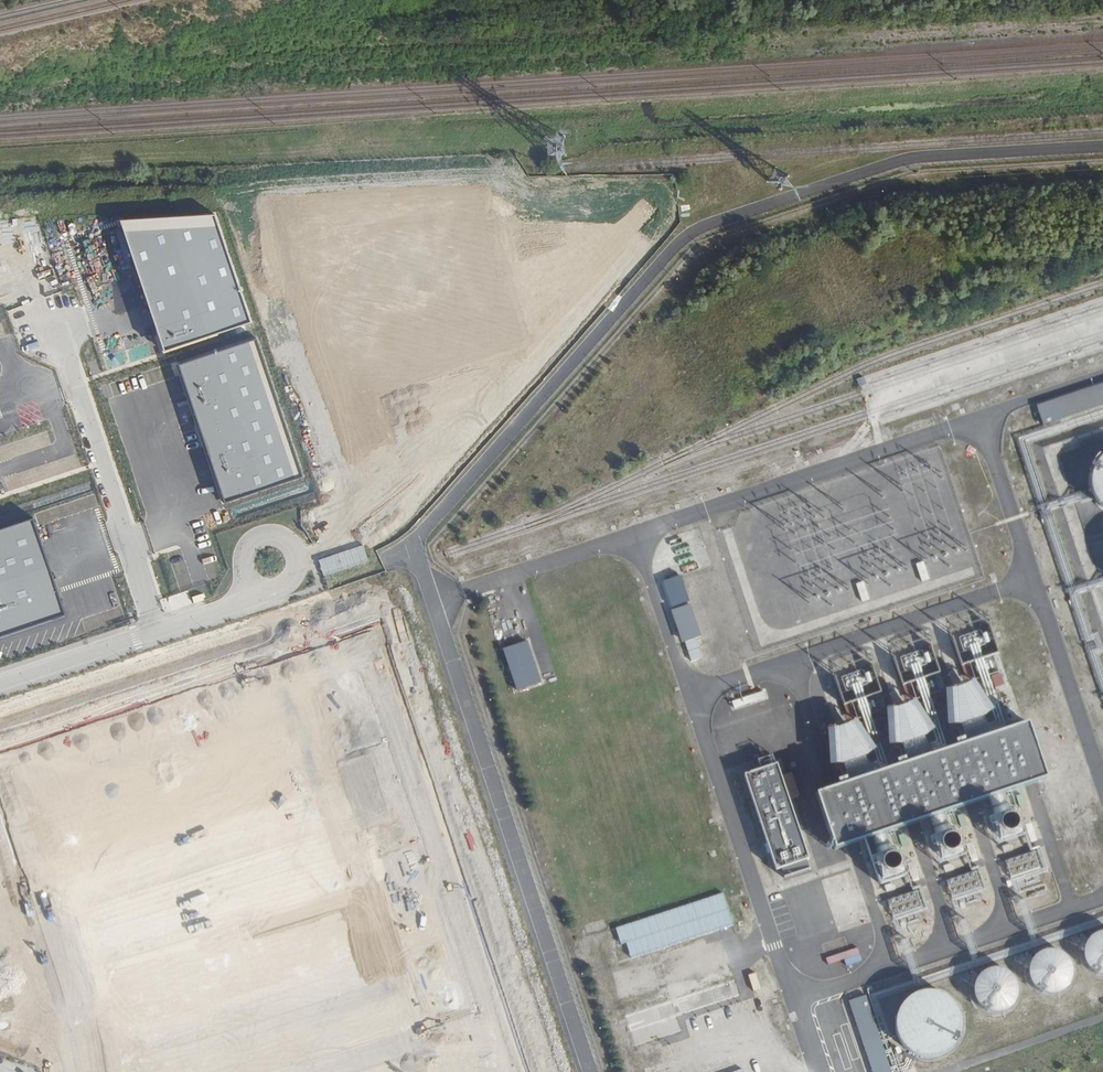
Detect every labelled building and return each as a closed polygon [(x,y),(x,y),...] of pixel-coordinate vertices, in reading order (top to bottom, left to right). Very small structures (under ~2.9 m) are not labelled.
[(215,215),(119,219),(165,352),(252,323),(215,215)] [(256,337),(178,363),(224,502),(302,476),(256,337)] [(1036,406),(1043,426),(1102,406),(1102,383),(1036,406)] [(1102,450),(1094,459),(1090,470),(1089,482),(1093,494),(1100,502),(1102,504),(1102,449),(1102,450)] [(0,531),(0,636),(63,615),(31,520),(0,531)] [(363,545),(319,560),(324,576),(368,561),(363,545)] [(915,564),(920,580),(928,577),(923,562),(915,564)] [(855,584),(860,599),(868,596),(863,582),(855,584)] [(701,637),(690,604),(670,611),(681,644),(701,637)] [(528,642),(503,650),(517,692),(542,683),(528,642)] [(905,701),(893,667),(882,671),(895,705),(905,701)] [(1002,671),(991,674),(992,681),(1003,678),(1002,671)] [(947,684),(949,720),(988,717),(986,681),(947,684)] [(764,690),(730,702),(732,709),(766,698),(764,690)] [(933,701),(945,698),(943,690),(931,693),(933,701)] [(923,702),(888,704),(890,737),(941,734),(940,713),(924,714),(923,702)] [(883,710),(872,713),(875,721),(886,718),(883,710)] [(868,721),(829,724),(831,759),(870,756),(868,721)] [(1035,725),(820,782),(837,845),(869,837),(874,856),(897,850),(891,827),(930,817),(935,834),(960,828),(954,808),(987,799),(999,844),(1026,837),(1015,794),(1020,793),(1018,783),(1049,775),(1035,725)] [(759,759),(762,766),(776,761),(773,753),(759,759)] [(742,776),(772,868),(806,857),(776,765),(742,776)] [(1027,825),(1031,841),(1036,840),(1032,824),(1027,825)] [(1005,860),(1013,881),(1047,869),(1040,848),(1005,860)] [(975,872),(947,879),(952,897),(980,890),(975,872)] [(920,891),(889,897),(893,918),(924,912),(920,891)] [(711,895),(716,916),(710,917),(713,929),(731,925),(724,893),(711,895)] [(693,938),(704,934),(697,914),(685,918),(693,938)] [(1085,953),(1088,961),(1093,966),(1100,970),(1102,971),(1102,926),(1099,927),(1092,931),(1087,938),(1085,945),(1085,953)] [(1029,969),(1030,976),(1033,982),(1039,987),(1045,990),(1052,991),(1060,990),(1067,985),(1072,979),(1074,972),(1074,964),(1071,956),(1066,950),(1059,947),(1051,946),(1044,947),(1038,950),(1033,956),(1030,962),(1029,969)] [(975,984),(975,992),(978,999),(983,1005),(990,1009),(998,1010),(1005,1009),(1011,1005),(1016,1000),(1019,994),(1020,986),(1019,979),(1015,973),(1010,968),(1004,965),(996,964),(989,966),(982,970),(977,976),(975,984)] [(751,978),(625,1009),(634,1045),(683,1033),(678,1016),(755,997),(753,988),(754,988),(751,978)] [(908,993),(899,1001),(894,1012),(893,1025),(896,1036),(902,1047),(911,1053),(922,1057),(933,1057),(943,1054),(952,1048),(959,1039),(963,1028),(963,1017),(960,1007),(953,998),(943,991),(932,987),(919,988),(908,993)] [(848,1002),(872,1071),(890,1071),(865,997),(848,1002)]
